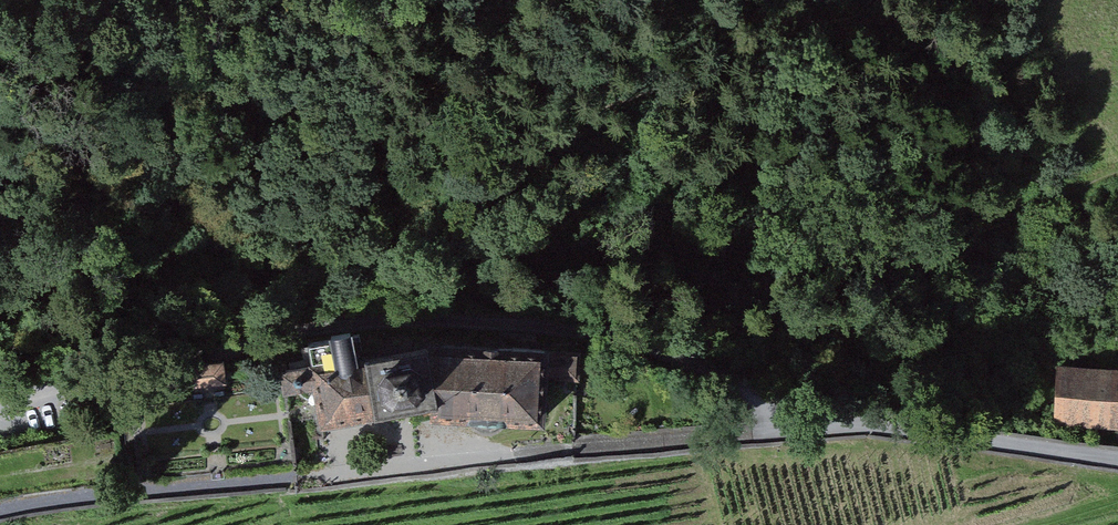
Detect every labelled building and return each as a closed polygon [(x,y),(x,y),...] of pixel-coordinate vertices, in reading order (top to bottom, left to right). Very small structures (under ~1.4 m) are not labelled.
[(324,426),(415,414),(415,421),(544,425),(545,383),(579,384),(579,355),(416,351),(362,358),(359,336),(313,342),(316,365),(286,369),(290,397),(320,393),(324,426)] [(194,388),(228,386),(227,361),(193,362),(194,388)] [(1055,372),(1052,423),(1117,426),(1117,375),(1055,372)]
